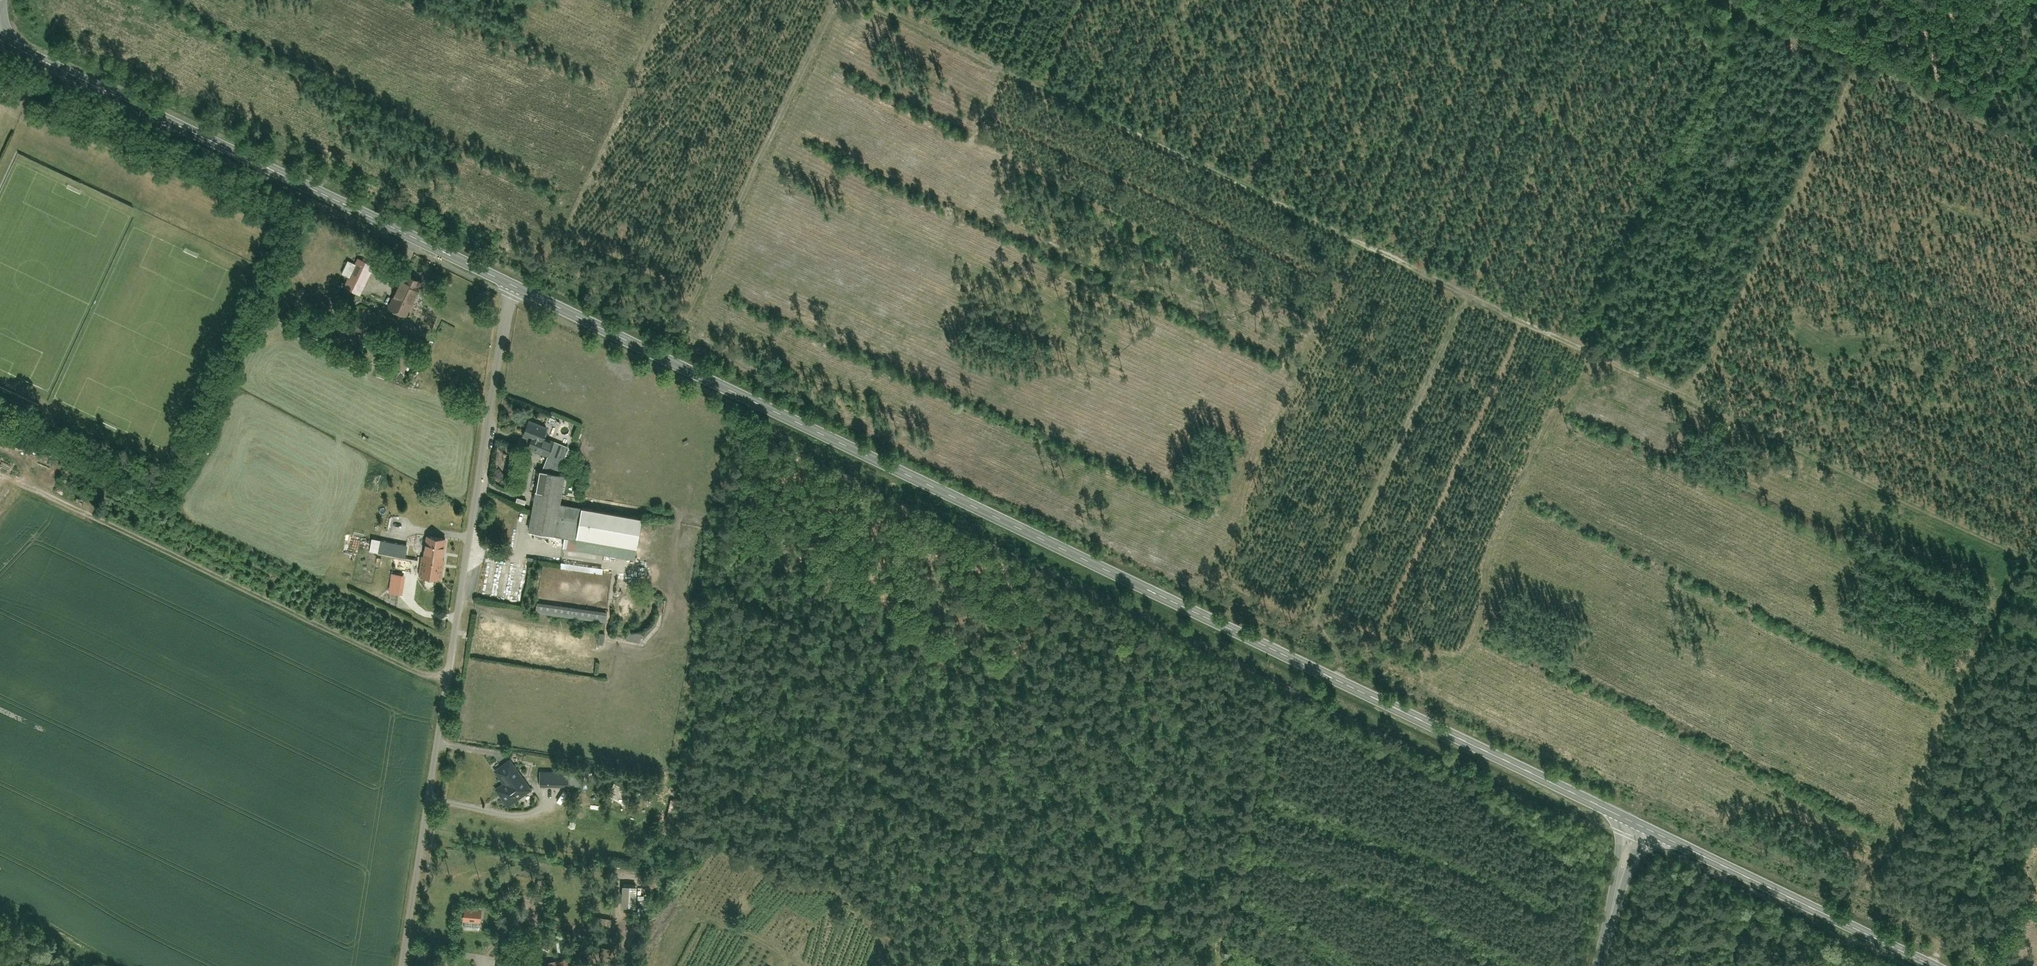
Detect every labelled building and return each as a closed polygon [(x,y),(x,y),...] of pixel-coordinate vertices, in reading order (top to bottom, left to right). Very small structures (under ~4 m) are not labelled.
[(349,261),(343,273),(351,277),(357,265),(349,261)] [(362,261),(352,279),(365,286),(375,267),(362,261)] [(406,276),(390,308),(411,319),(427,287),(406,276)] [(400,359),(396,367),(406,372),(410,364),(400,359)] [(528,422),(523,437),(531,441),(528,449),(549,457),(554,443),(545,440),(549,429),(528,422)] [(576,551),(634,562),(642,522),(560,506),(566,477),(538,472),(527,530),(578,540),(576,551)] [(375,536),(372,552),(418,562),(421,545),(375,536)] [(445,538),(428,536),(424,556),(423,556),(420,575),(442,578),(445,559),(442,559),(445,538)] [(497,790),(508,806),(533,787),(508,756),(495,767),(507,783),(497,790)] [(543,769),(543,789),(563,789),(563,769),(543,769)] [(669,809),(667,826),(675,826),(676,810),(669,809)] [(639,886),(624,886),(624,896),(639,897),(639,886)] [(498,965),(511,965),(512,959),(499,957),(498,965)]
